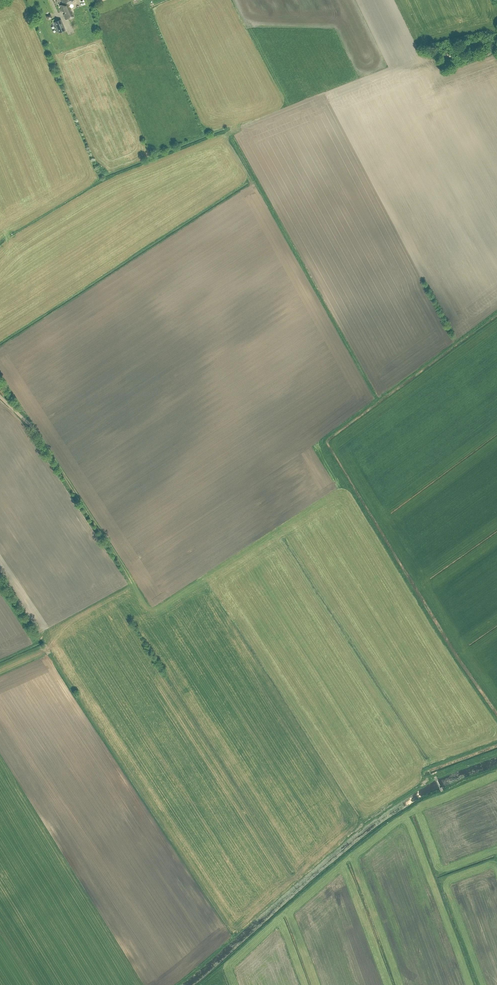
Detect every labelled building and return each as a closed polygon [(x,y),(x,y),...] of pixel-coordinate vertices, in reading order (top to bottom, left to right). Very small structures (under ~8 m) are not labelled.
[(63,4),(60,6),(62,12),(63,11),(64,14),(66,20),(74,17),(72,12),(67,2),(73,0),(61,0),(63,4)] [(65,29),(61,20),(54,22),(58,32),(65,29)]
